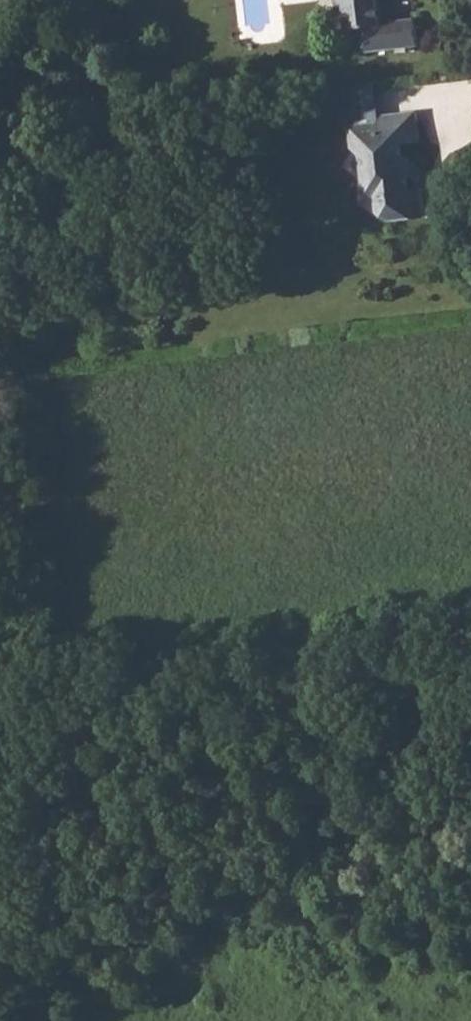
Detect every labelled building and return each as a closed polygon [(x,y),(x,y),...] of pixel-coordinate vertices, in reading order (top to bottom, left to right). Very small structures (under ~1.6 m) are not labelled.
[(346,23),(356,23),(359,51),(412,44),(410,14),(381,17),(379,0),(344,0),(346,23)] [(412,174),(419,166),(404,156),(402,144),(421,143),(416,111),(381,115),(382,122),(352,125),(354,147),(362,160),(366,189),(375,197),(376,213),(395,219),(428,215),(426,189),(415,190),(412,174)]
